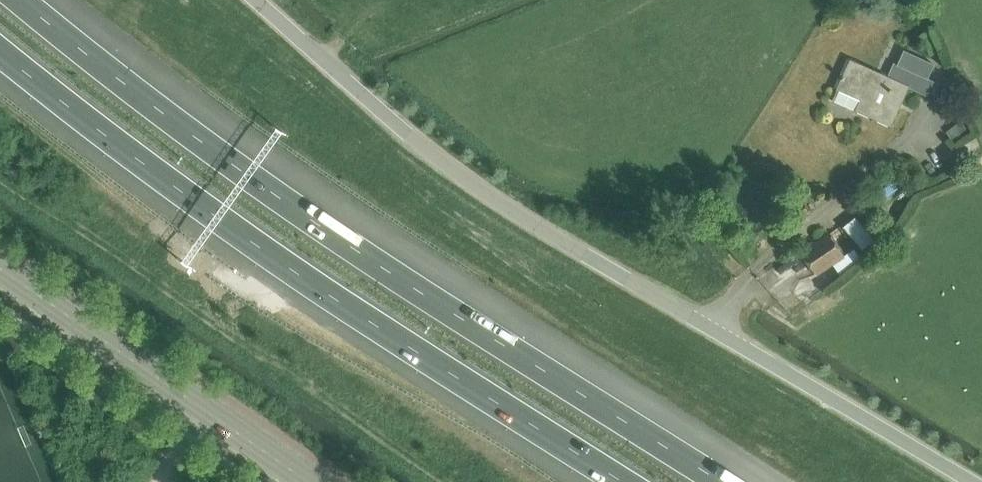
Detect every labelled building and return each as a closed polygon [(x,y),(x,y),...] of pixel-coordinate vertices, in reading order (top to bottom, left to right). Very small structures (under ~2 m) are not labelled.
[(927,96),(934,83),(928,80),(935,65),(903,51),(896,66),(893,64),(887,78),(850,60),(832,101),(891,128),(909,88),(927,96)] [(960,122),(945,133),(953,144),(968,132),(960,122)] [(842,229),(861,251),(873,242),(855,219),(842,229)] [(829,234),(801,254),(817,277),(845,257),(829,234)]
